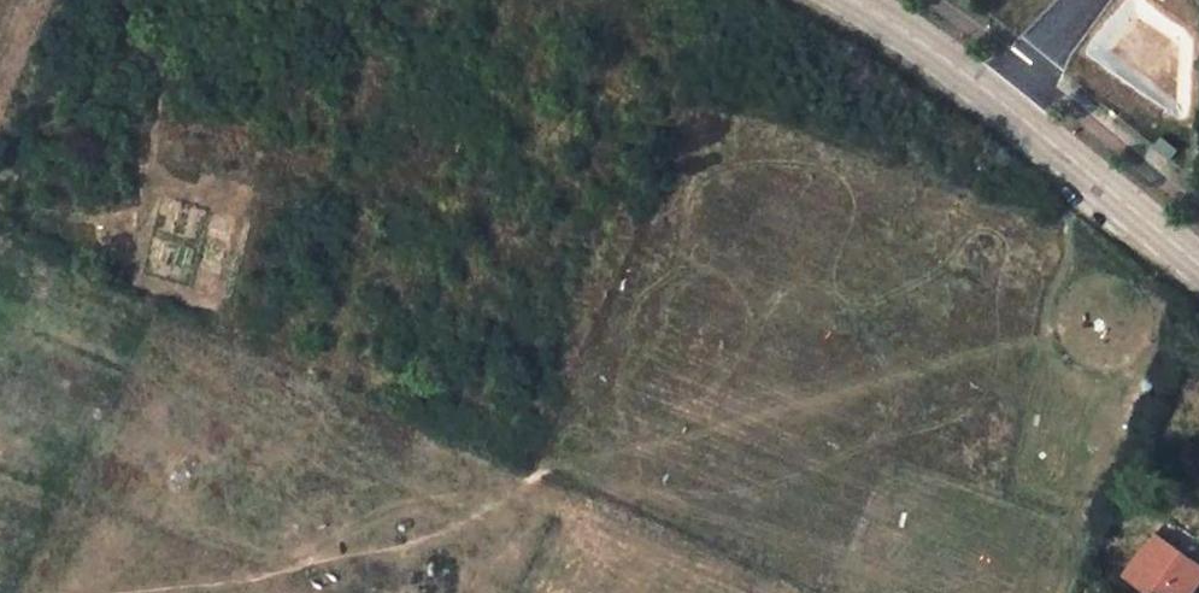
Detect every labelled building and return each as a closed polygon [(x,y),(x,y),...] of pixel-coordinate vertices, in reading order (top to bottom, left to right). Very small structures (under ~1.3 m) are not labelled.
[(1198,578),(1198,573),(1153,549),(1132,592),(1133,592),(1192,592),(1198,578)]
